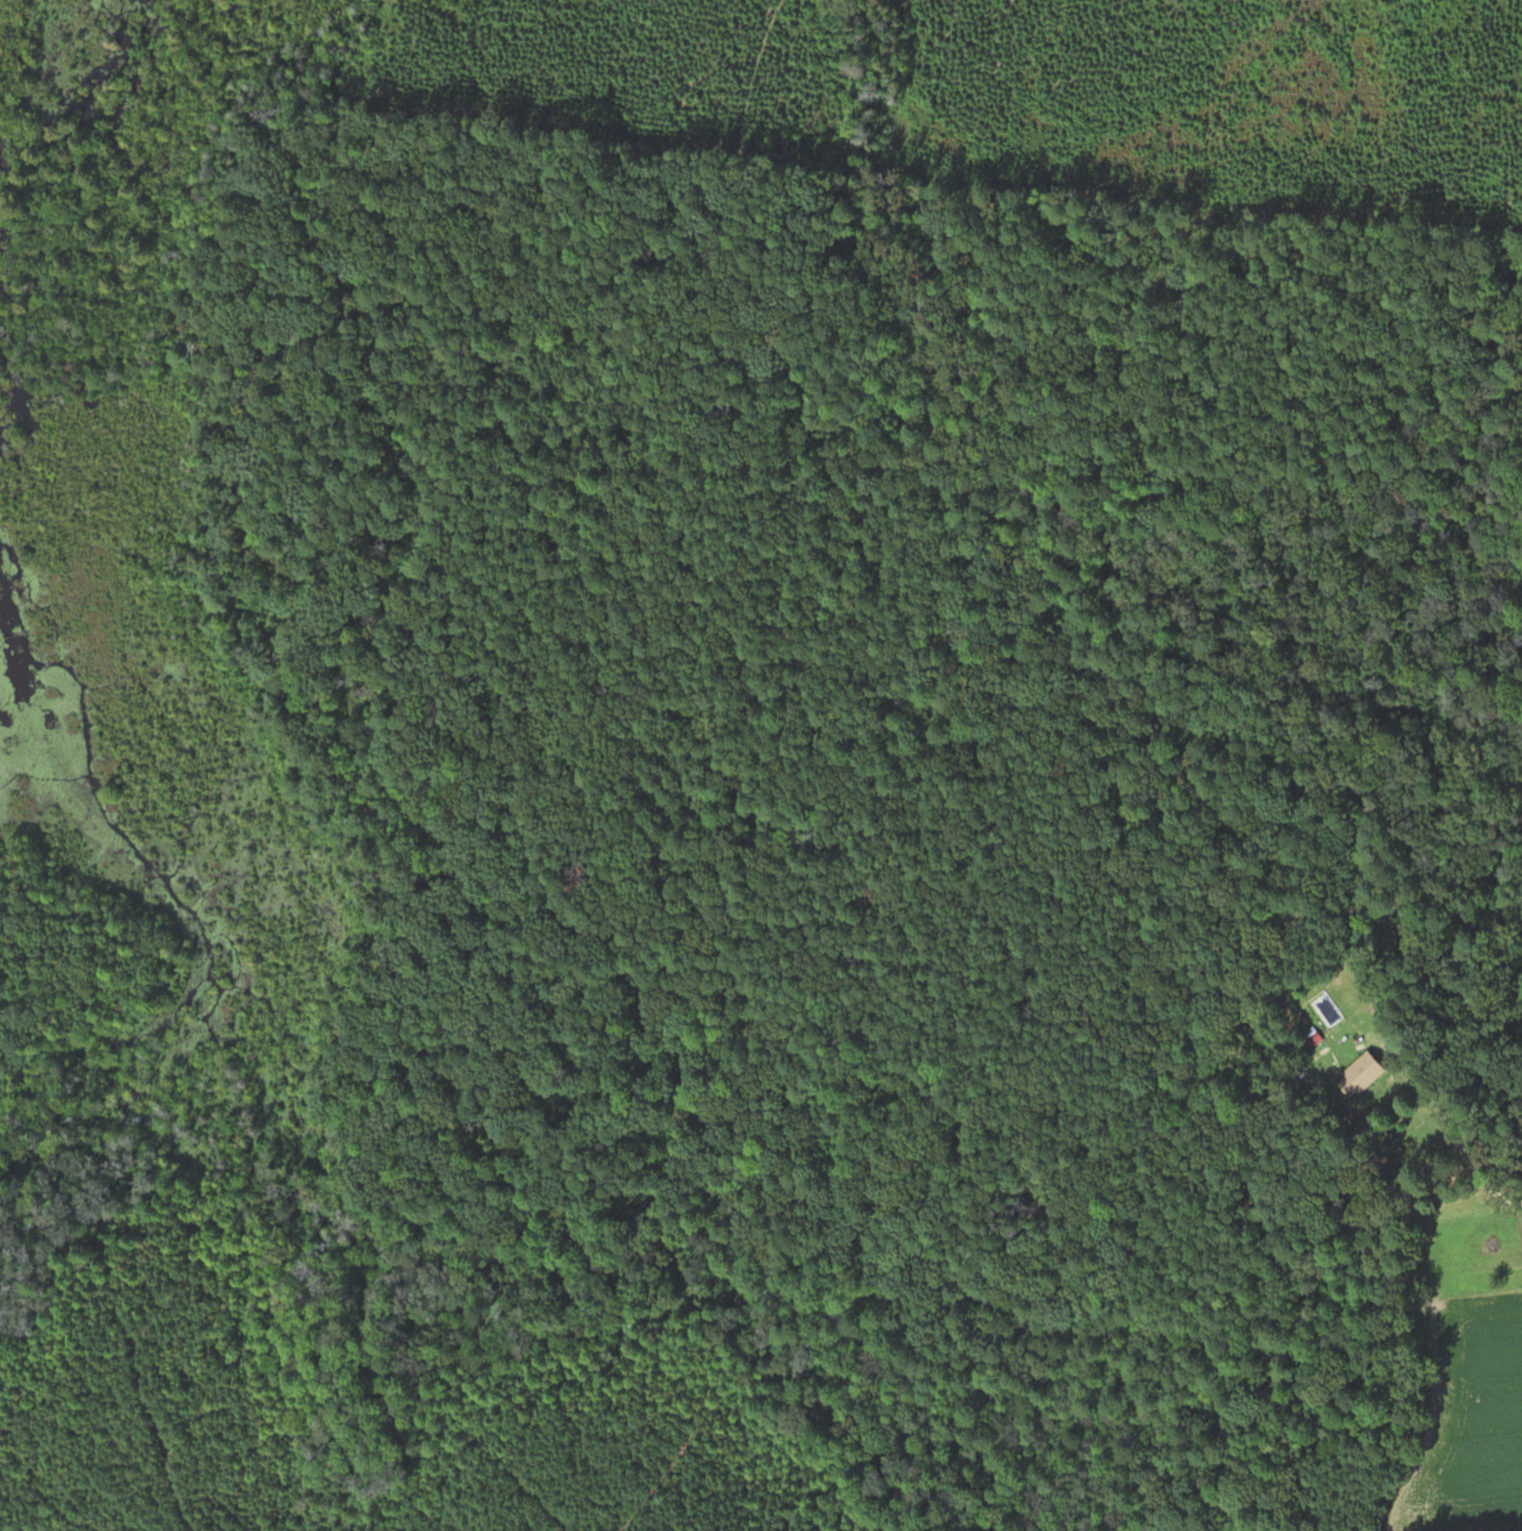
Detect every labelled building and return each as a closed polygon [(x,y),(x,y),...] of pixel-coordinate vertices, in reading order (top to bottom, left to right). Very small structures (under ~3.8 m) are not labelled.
[(1383,1071),(1365,1051),(1334,1079),(1352,1099),(1383,1071)]
